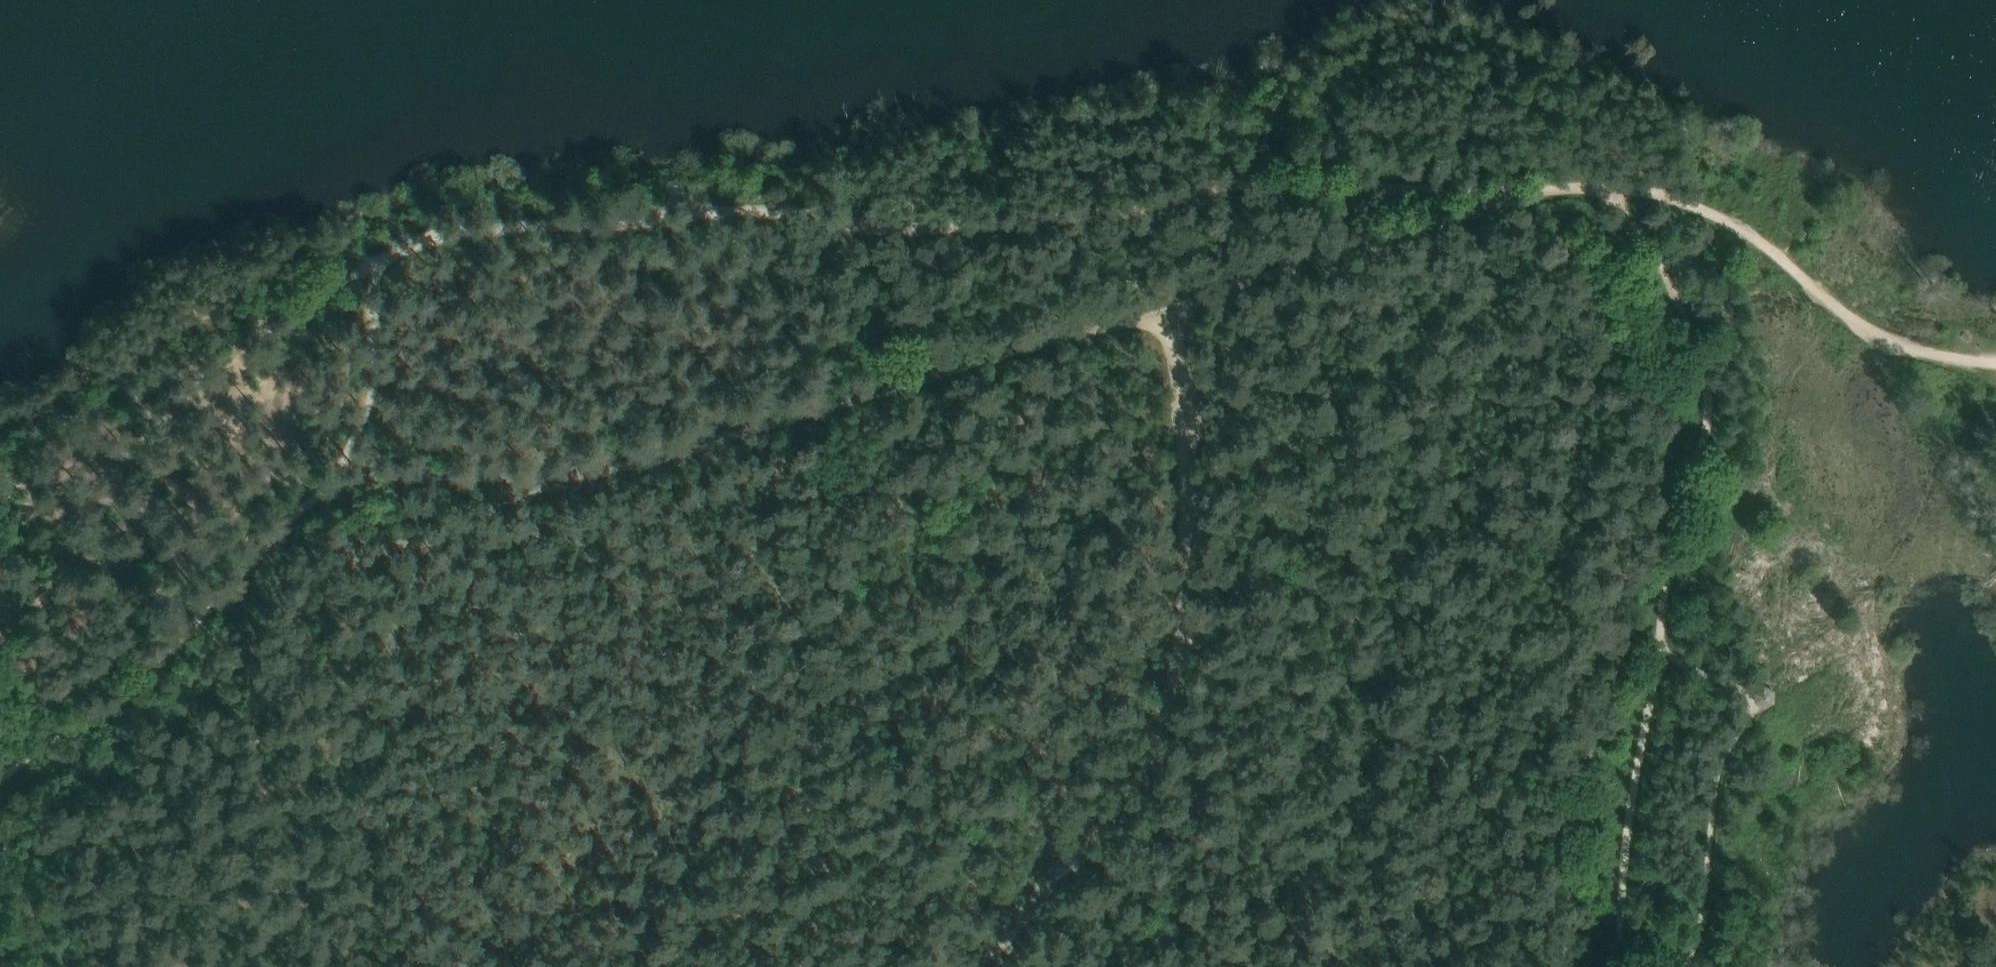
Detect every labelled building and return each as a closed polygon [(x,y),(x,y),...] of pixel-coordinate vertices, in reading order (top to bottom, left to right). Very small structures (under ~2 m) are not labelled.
[(1791,700),(1792,696),(1791,690),(1788,686),(1784,684),(1779,684),(1774,685),(1771,687),(1769,691),(1768,696),(1768,700),(1771,704),(1776,707),(1781,708),(1786,706),(1789,704),(1791,700)]
